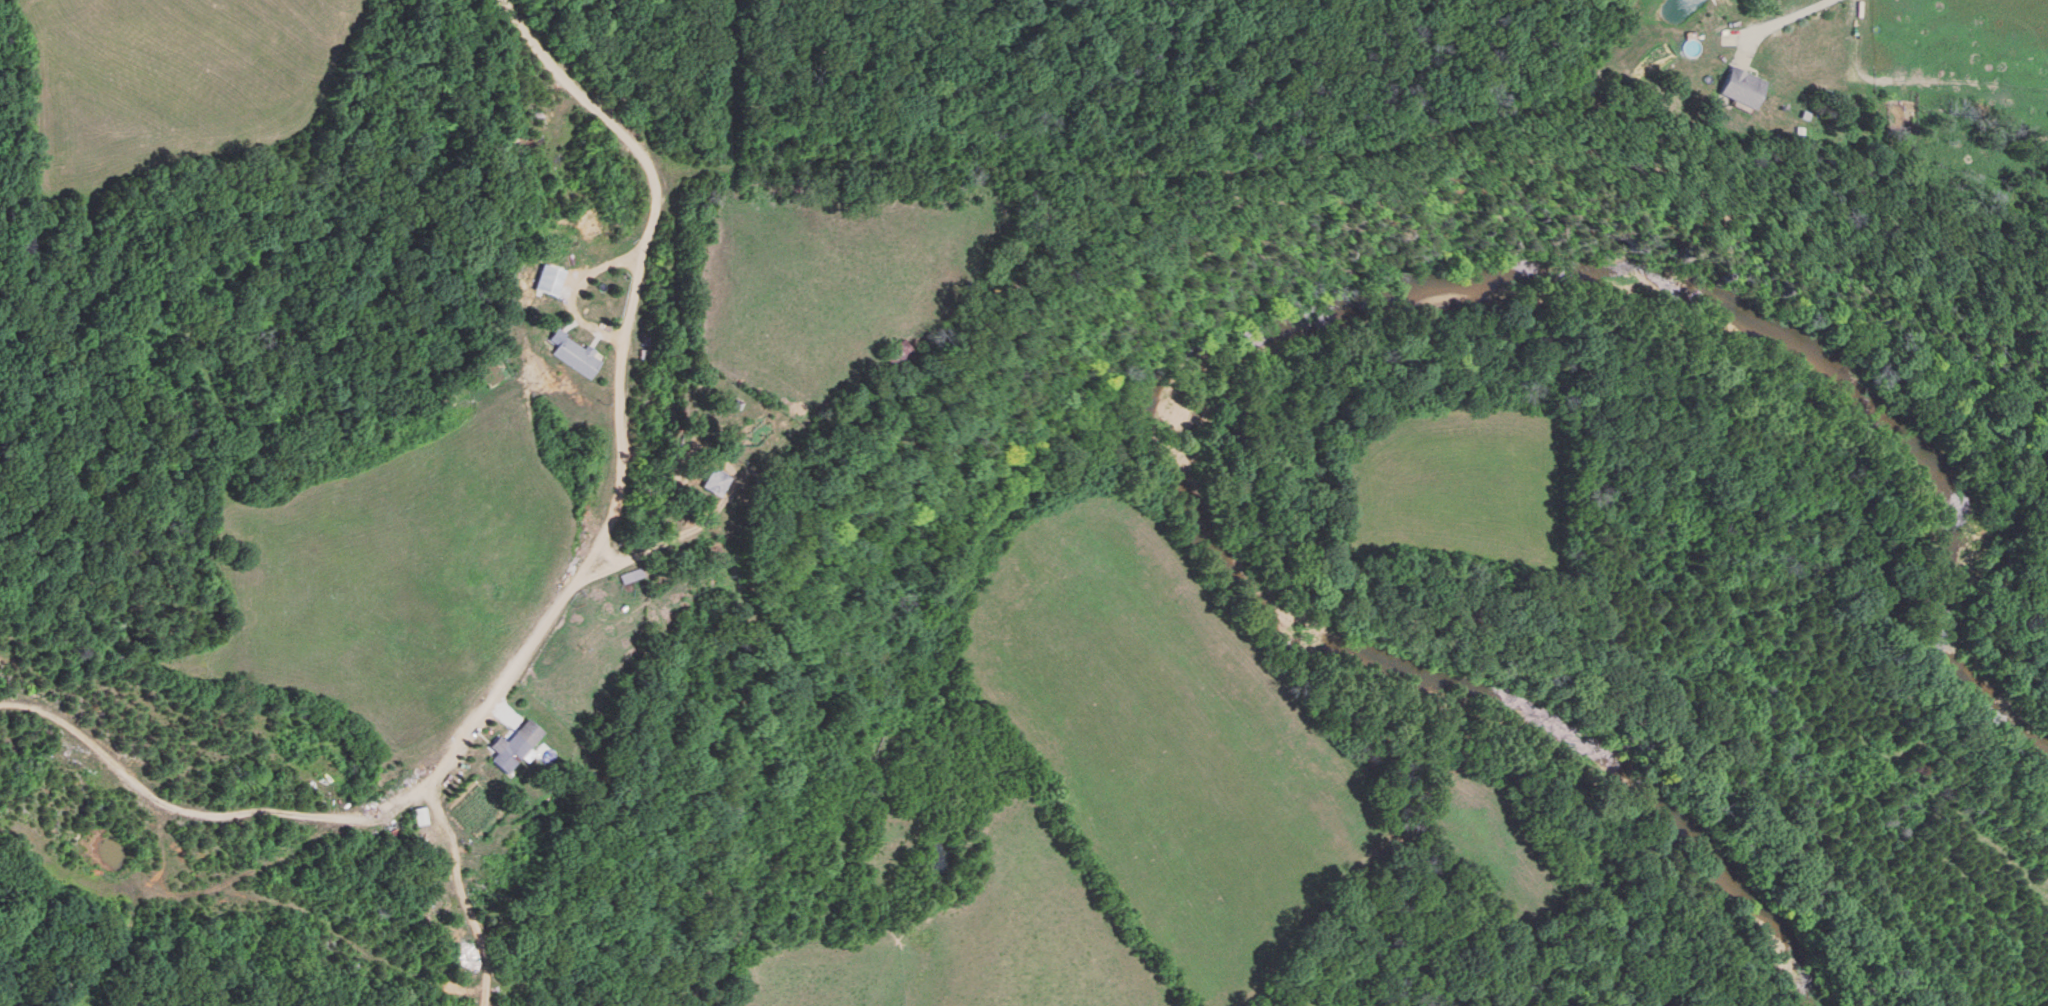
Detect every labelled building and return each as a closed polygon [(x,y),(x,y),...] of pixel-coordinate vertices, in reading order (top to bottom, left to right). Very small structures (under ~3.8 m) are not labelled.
[(1719,89),(1753,106),(1766,79),(1754,74),(1756,71),(1744,65),(1743,68),(1732,63),(1719,89)] [(592,380),(604,358),(563,336),(551,357),(592,380)] [(915,355),(904,340),(883,355),(893,371),(915,355)] [(720,497),(729,475),(710,467),(701,489),(720,497)] [(543,732),(527,718),(506,742),(499,735),(489,747),(497,753),(491,760),(507,774),(543,732)] [(425,809),(414,809),(414,825),(425,825),(425,809)]
